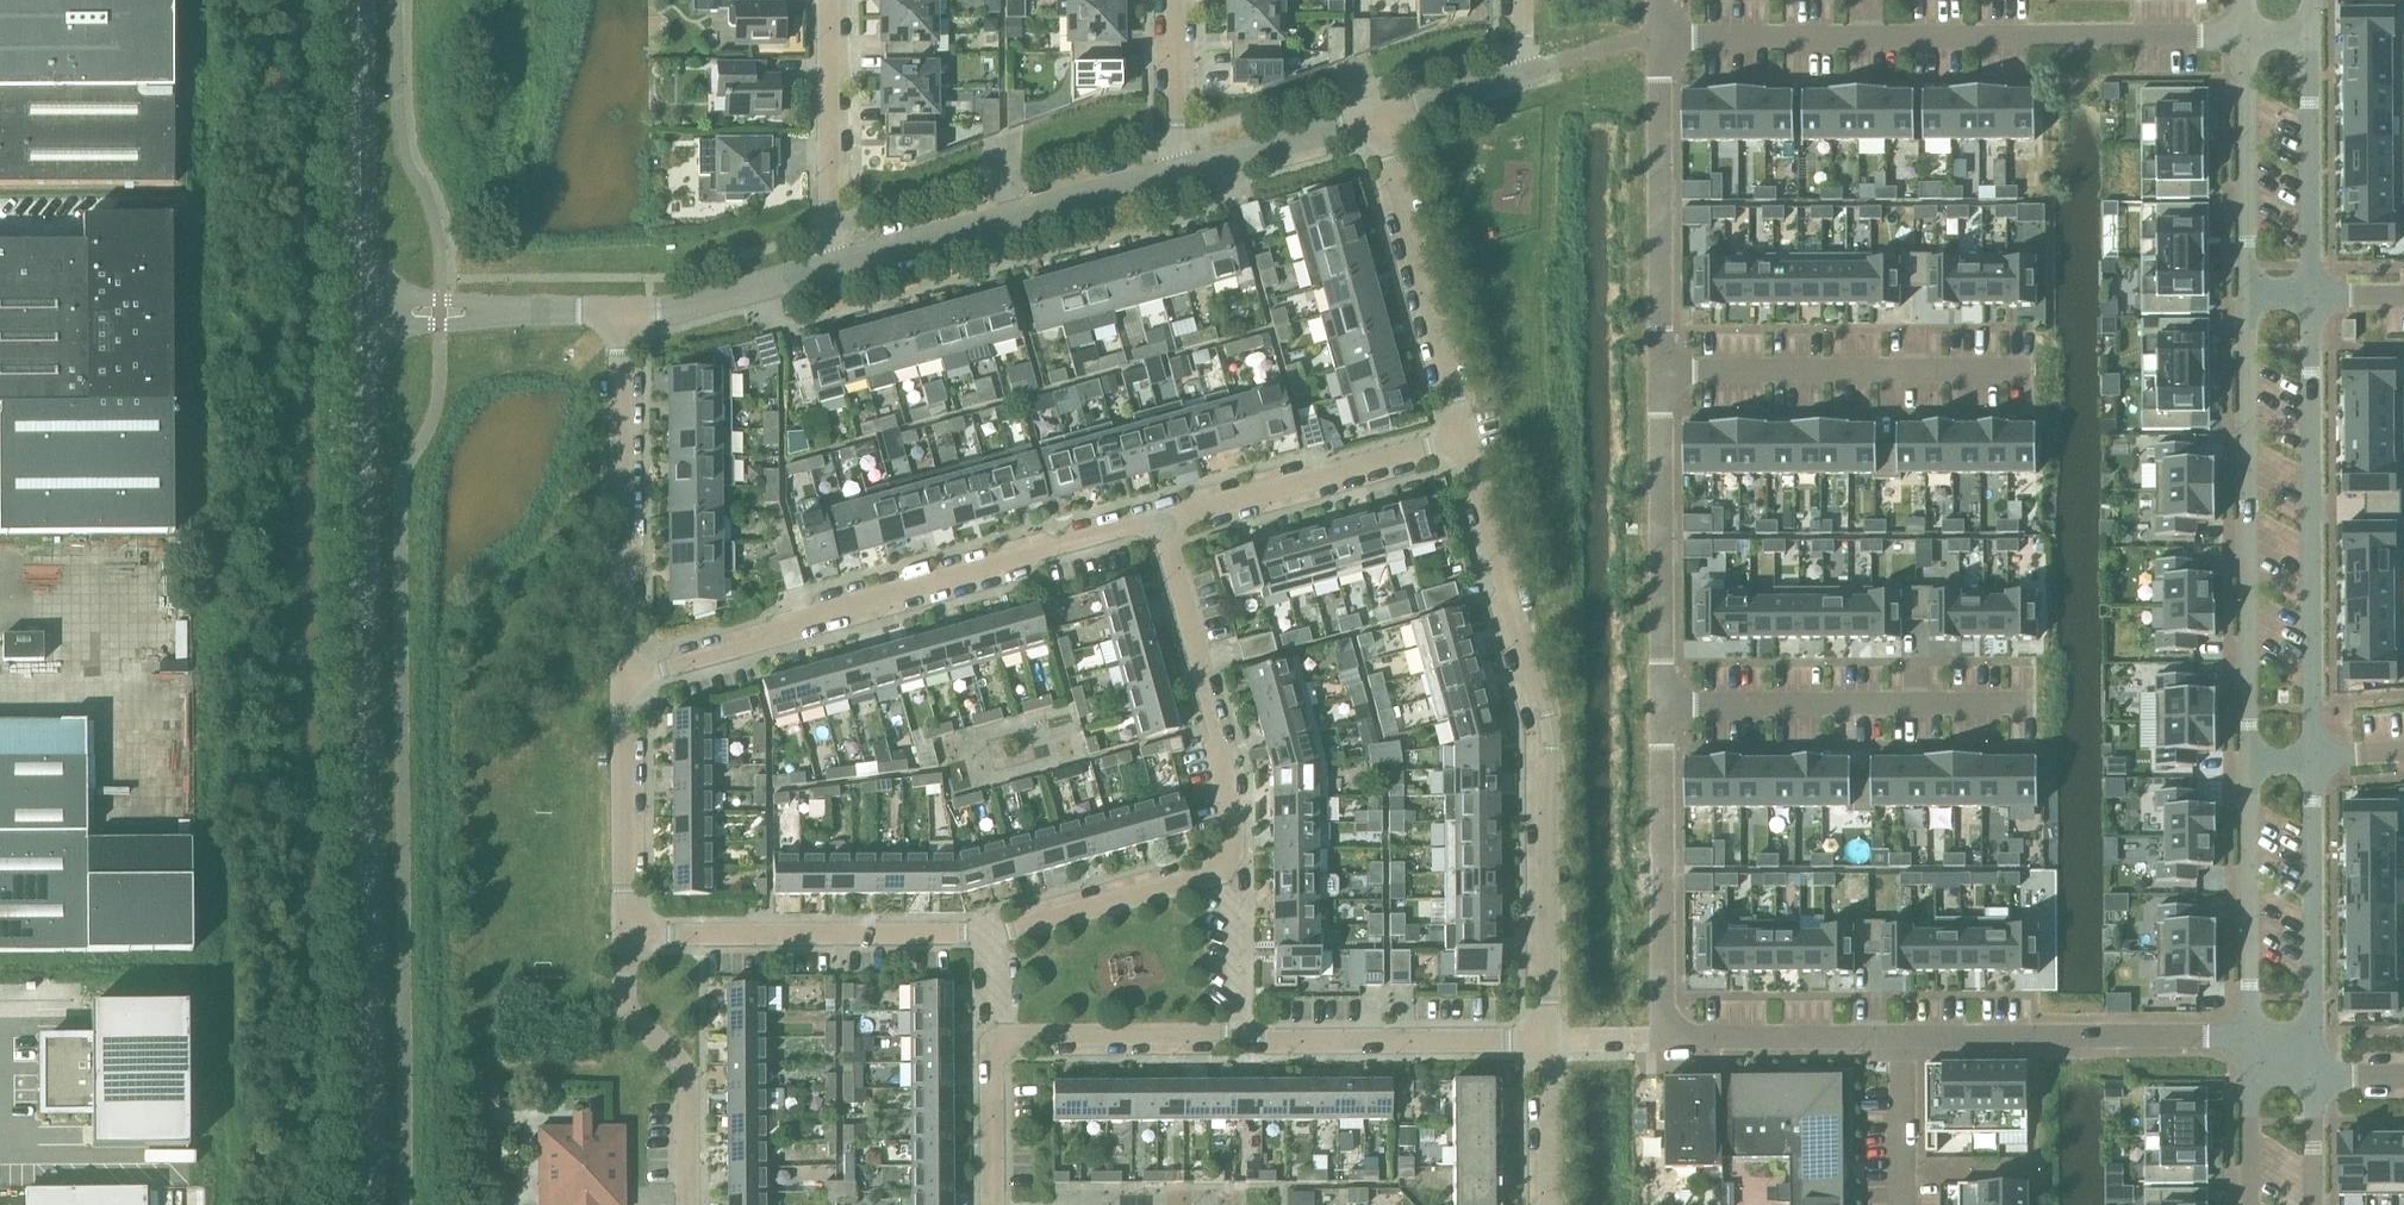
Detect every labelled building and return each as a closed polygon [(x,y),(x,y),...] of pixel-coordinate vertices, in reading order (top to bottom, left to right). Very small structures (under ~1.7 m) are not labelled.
[(174,184),(172,0),(0,0),(0,185),(174,184)] [(783,42),(783,3),(763,3),(760,0),(718,0),(718,9),(727,8),(728,22),(731,26),(735,26),(736,42),(783,42)] [(933,17),(933,0),(883,0),(883,17),(933,17)] [(1006,18),(1025,18),(1025,0),(1006,0),(1006,18)] [(1120,17),(1120,0),(1055,0),(1055,17),(1120,17)] [(1279,15),(1279,0),(1229,0),(1229,16),(1279,15)] [(1416,32),(1446,21),(1446,19),(1451,18),(1451,16),(1466,16),(1466,0),(1416,0),(1416,32)] [(2342,11),(2343,40),(2345,40),(2345,39),(2394,38),(2394,37),(2394,15),(2399,15),(2399,0),(2363,0),(2363,11),(2342,11)] [(1343,3),(1327,3),(1327,15),(1343,15),(1343,3)] [(1229,51),(1279,51),(1279,15),(1229,16),(1229,51)] [(883,52),(933,52),(933,17),(883,17),(883,52)] [(1070,52),(1120,52),(1120,17),(1055,17),(1055,18),(1070,18),(1070,52)] [(1369,50),(1369,19),(1352,19),(1353,56),(1369,50)] [(1327,65),(1343,59),(1343,28),(1327,28),(1327,65)] [(2394,38),(2345,39),(2345,40),(2345,64),(2403,64),(2403,37),(2394,37),(2394,38)] [(1279,51),(1229,51),(1230,88),(1245,88),(1245,91),(1250,91),(1250,93),(1280,83),(1279,51)] [(883,88),(934,88),(933,52),(883,52),(883,88)] [(1120,52),(1070,52),(1070,105),(1100,94),(1100,92),(1105,91),(1105,89),(1120,89),(1120,52)] [(778,99),(783,94),(778,89),(778,76),(754,76),(754,62),(718,62),(718,79),(725,79),(725,113),(746,113),(751,118),(756,113),(778,113),(778,99)] [(2403,64),(2345,64),(2345,90),(2403,90),(2403,64)] [(2116,83),(2102,83),(2101,98),(2116,99),(2116,83)] [(934,88),(883,88),(884,124),(934,124),(934,88)] [(2006,94),(2008,94),(2008,90),(1979,91),(1979,141),(2006,141),(2006,94)] [(2204,145),(2204,107),(2190,107),(2190,90),(2141,90),(2141,109),(2156,109),(2156,145),(2204,145)] [(2403,90),(2345,90),(2345,116),(2392,116),(2403,116),(2403,90)] [(1007,128),(1023,122),(1023,91),(1007,91),(1007,128)] [(1738,141),(1738,91),(1709,92),(1709,95),(1711,95),(1711,142),(1738,141)] [(1765,94),(1767,94),(1767,91),(1738,91),(1738,141),(1765,141),(1765,94)] [(1859,141),(1858,91),(1830,91),(1830,94),(1831,94),(1831,141),(1859,141)] [(1886,94),(1887,94),(1887,91),(1858,91),(1859,141),(1886,141),(1886,94)] [(1979,141),(1979,91),(1950,91),(1950,94),(1952,94),(1952,141),(1979,141)] [(2035,93),(2008,94),(2006,94),(2006,141),(2035,140),(2035,93)] [(1794,94),(1767,94),(1765,94),(1765,141),(1794,141),(1794,94)] [(1831,94),(1830,94),(1803,94),(1803,141),(1831,141),(1831,94)] [(1914,94),(1887,94),(1886,94),(1886,141),(1915,141),(1914,94)] [(1952,94),(1950,94),(1923,94),(1923,141),(1952,141),(1952,94)] [(1711,95),(1709,95),(1682,95),(1682,142),(1711,142),(1711,95)] [(982,138),(998,132),(998,100),(982,100),(982,138)] [(2392,116),(2345,116),(2345,141),(2392,141),(2403,141),(2403,116),(2392,116)] [(934,124),(884,124),(884,161),(900,161),(900,164),(904,164),(905,166),(934,155),(934,124)] [(774,165),(779,165),(779,139),(769,139),(769,138),(717,139),(698,139),(698,175),(717,175),(717,192),(725,192),(725,200),(742,200),(742,191),(770,191),(770,175),(774,175),(774,165)] [(2392,141),(2345,141),(2345,167),(2403,167),(2403,141),(2392,141)] [(2204,183),(2204,145),(2156,145),(2157,200),(2190,200),(2190,183),(2204,183)] [(2403,167),(2345,167),(2345,193),(2403,193),(2403,167)] [(1711,175),(1711,183),(1711,189),(1722,189),(1723,175),(1711,175)] [(1711,189),(1711,183),(1683,183),(1683,201),(1711,201),(1711,189)] [(1354,216),(1346,188),(1325,193),(1323,184),(1302,190),(1305,199),(1288,203),(1296,232),(1308,229),(1354,216)] [(2007,200),(2007,187),(1996,187),(1996,200),(2007,200)] [(2017,187),(2007,187),(2007,200),(2017,200),(2017,187)] [(1766,201),(1766,188),(1755,188),(1755,201),(1766,201)] [(1776,188),(1766,188),(1766,201),(1776,201),(1776,188)] [(1832,200),(1832,188),(1821,188),(1821,200),(1832,200)] [(1843,188),(1832,188),(1832,200),(1843,200),(1843,188)] [(1886,200),(1886,188),(1875,188),(1875,200),(1886,200)] [(1897,188),(1886,188),(1886,200),(1897,200),(1897,188)] [(1952,200),(1952,188),(1941,188),(1941,200),(1952,200)] [(1963,188),(1952,188),(1952,200),(1963,200),(1963,188)] [(1722,201),(1722,189),(1711,189),(1711,201),(1722,201)] [(2403,193),(2345,193),(2345,217),(2345,218),(2394,218),(2394,220),(2403,220),(2403,193)] [(2102,202),(2102,216),(2117,216),(2117,202),(2102,202)] [(1248,233),(1263,229),(1255,203),(1241,207),(1248,233)] [(2205,260),(2204,222),(2190,222),(2190,205),(2157,205),(2157,260),(2205,260)] [(1958,220),(1958,207),(1947,207),(1947,220),(1958,220)] [(1969,207),(1958,207),(1958,220),(1969,220),(1969,207)] [(2007,220),(2006,207),(1996,207),(1996,220),(2007,220)] [(2017,207),(2006,207),(2007,220),(2017,219),(2017,207)] [(1711,226),(1711,221),(1711,208),(1682,208),(1683,226),(1711,226)] [(1725,220),(1725,208),(1711,208),(1711,221),(1725,220)] [(1736,208),(1725,208),(1725,220),(1736,220),(1736,208)] [(1773,220),(1773,208),(1762,208),(1762,220),(1773,220)] [(1784,208),(1773,208),(1773,220),(1784,220),(1784,208)] [(1822,220),(1822,208),(1811,208),(1811,220),(1822,220)] [(1833,208),(1822,208),(1822,220),(1833,220),(1833,208)] [(1871,220),(1871,208),(1860,208),(1860,220),(1871,220)] [(1881,208),(1871,208),(1871,220),(1882,220),(1881,208)] [(1354,216),(1308,229),(1295,233),(1302,260),(1361,244),(1354,216)] [(0,405),(0,418),(0,536),(174,535),(172,217),(83,218),(83,243),(0,243),(0,405)] [(2345,217),(2343,217),(2343,246),(2394,246),(2394,220),(2394,218),(2345,218),(2345,217)] [(1211,283),(1236,276),(1238,284),(1253,280),(1245,249),(1230,253),(1224,230),(1197,237),(1197,238),(1198,238),(1211,283)] [(1173,245),(1186,292),(1212,285),(1211,283),(1198,238),(1197,238),(1173,245)] [(1361,244),(1302,260),(1309,287),(1323,284),(1369,271),(1361,244)] [(1186,292),(1173,245),(1149,252),(1162,299),(1186,292)] [(1162,299),(1149,252),(1124,258),(1137,305),(1162,299)] [(1259,272),(1273,268),(1269,252),(1254,256),(1259,272)] [(1982,304),(1982,254),(1956,255),(1956,260),(1958,260),(1958,304),(1959,304),(1982,304)] [(2007,304),(2007,260),(2008,260),(2008,254),(1982,254),(1982,304),(2006,304),(2007,304)] [(1748,305),(1748,255),(1723,255),(1723,261),(1725,261),(1725,305),(1726,305),(1748,305)] [(1773,305),(1773,255),(1748,255),(1748,305),(1773,305)] [(1798,305),(1798,255),(1773,255),(1773,305),(1798,305)] [(1823,305),(1823,255),(1798,255),(1798,305),(1823,305)] [(1847,305),(1847,255),(1823,255),(1823,305),(1847,305)] [(1871,305),(1871,261),(1872,261),(1872,255),(1847,255),(1847,305),(1870,305),(1871,305)] [(1914,288),(1914,255),(1896,255),(1896,261),(1872,261),(1871,261),(1871,305),(1870,305),(1870,308),(1900,307),(1900,288),(1914,288)] [(1958,304),(1958,260),(1956,260),(1932,260),(1932,255),(1914,255),(1914,288),(1929,288),(1929,307),(1959,307),(1959,304),(1958,304)] [(1099,265),(1112,312),(1137,305),(1124,258),(1099,265)] [(2035,260),(2008,260),(2007,260),(2007,304),(2006,304),(2006,307),(2036,307),(2035,260)] [(2102,260),(2102,273),(2116,273),(2116,260),(2102,260)] [(2205,298),(2205,260),(2157,260),(2157,296),(2142,296),(2142,315),(2190,315),(2190,298),(2205,298)] [(1725,261),(1723,261),(1696,261),(1696,308),(1726,308),(1726,305),(1725,305),(1725,261)] [(1114,323),(1111,312),(1112,312),(1099,265),(1074,272),(1087,319),(1090,329),(1114,323)] [(1273,268),(1259,272),(1263,288),(1278,284),(1273,268)] [(1330,311),(1376,299),(1369,271),(1323,284),(1330,311)] [(1049,279),(1062,326),(1087,319),(1074,272),(1049,279)] [(1062,326),(1049,279),(1024,286),(1037,333),(1062,326)] [(1013,304),(1006,305),(1003,292),(977,299),(990,346),(1022,337),(1013,304)] [(993,358),(990,346),(977,299),(952,305),(968,364),(993,358)] [(1338,339),(1384,326),(1376,299),(1330,311),(1338,339)] [(2102,301),(2102,317),(2118,317),(2118,301),(2102,301)] [(927,312),(940,359),(944,371),(968,364),(952,305),(927,312)] [(1274,327),(1288,323),(1284,307),(1269,311),(1274,327)] [(940,359),(927,312),(903,319),(915,366),(940,359)] [(2102,318),(2103,333),(2117,333),(2117,318),(2102,318)] [(878,326),(891,373),(915,366),(903,319),(878,326)] [(2205,375),(2205,337),(2191,337),(2191,321),(2142,321),(2142,340),(2157,340),(2157,376),(2205,375)] [(2355,322),(2344,322),(2344,340),(2355,340),(2355,322)] [(1288,323),(1274,327),(1278,343),(1293,339),(1288,323)] [(892,383),(890,373),(891,373),(878,326),(853,333),(866,380),(869,390),(892,383)] [(1334,370),(1391,354),(1384,326),(1338,339),(1327,342),(1334,370)] [(1197,331),(1200,343),(1217,339),(1214,327),(1197,331)] [(1200,343),(1197,331),(1180,336),(1183,348),(1200,343)] [(839,384),(840,387),(841,386),(866,380),(853,333),(829,339),(828,339),(840,384),(839,384)] [(1238,341),(1241,352),(1262,346),(1259,335),(1238,341)] [(777,362),(770,336),(755,340),(762,366),(777,362)] [(840,387),(839,384),(840,384),(828,339),(829,339),(828,338),(802,345),(806,359),(794,362),(797,372),(794,373),(802,404),(818,400),(818,402),(843,395),(841,386),(840,387)] [(1148,345),(1151,357),(1167,352),(1164,340),(1148,345)] [(1241,352),(1238,341),(1223,345),(1226,356),(1241,352)] [(1151,357),(1148,345),(1131,350),(1134,361),(1151,357)] [(717,400),(730,399),(729,399),(729,371),(733,369),(728,347),(691,357),(691,370),(670,370),(670,400),(717,400)] [(1194,364),(1209,360),(1206,349),(1191,353),(1194,364)] [(1098,358),(1101,370),(1118,366),(1114,354),(1098,358)] [(1399,382),(1391,354),(1334,370),(1342,397),(1353,394),(1399,382)] [(1187,356),(1169,361),(1174,379),(1192,374),(1187,356)] [(1101,370),(1098,358),(1081,363),(1084,375),(1101,370)] [(1289,382),(1303,378),(1299,362),(1284,366),(1289,382)] [(2395,363),(2344,364),(2344,392),(2346,392),(2346,391),(2395,391),(2395,389),(2395,363)] [(1050,384),(1067,380),(1064,368),(1047,372),(1050,384)] [(2205,413),(2205,375),(2157,376),(2157,411),(2142,411),(2142,430),(2191,430),(2191,414),(2205,413)] [(1013,395),(1029,390),(1026,378),(1010,383),(1013,395)] [(1303,378),(1289,382),(1293,398),(1308,394),(1303,378)] [(1399,382),(1353,394),(1361,423),(1365,421),(1368,430),(1388,425),(1386,416),(1407,410),(1399,382)] [(976,392),(979,404),(996,399),(992,387),(976,392)] [(1265,439),(1264,439),(1265,440),(1291,433),(1278,387),(1252,394),(1252,396),(1253,395),(1265,439)] [(1051,393),(1054,404),(1069,400),(1066,389),(1051,393)] [(2346,391),(2346,392),(2346,416),(2403,416),(2403,389),(2395,389),(2395,391),(2346,391)] [(1227,391),(1203,397),(1206,408),(1218,452),(1242,445),(1230,402),(1227,391)] [(979,404),(976,392),(959,396),(962,408),(979,404)] [(1026,400),(1030,415),(1054,409),(1050,393),(1026,400)] [(1242,445),(1264,439),(1265,439),(1253,395),(1252,396),(1230,402),(1242,445)] [(717,400),(670,400),(670,428),(718,428),(730,428),(730,400),(717,400)] [(926,405),(930,417),(946,413),(943,401),(926,405)] [(930,417),(926,405),(909,410),(912,422),(930,417)] [(1003,405),(993,407),(996,419),(997,422),(1008,420),(1003,405)] [(981,423),(996,419),(993,407),(978,412),(981,423)] [(1218,452),(1206,408),(1183,415),(1195,458),(1218,452)] [(762,428),(777,428),(777,411),(762,412),(762,428)] [(877,419),(880,431),(882,430),(896,426),(893,414),(877,419)] [(1195,458),(1183,415),(1159,421),(1171,464),(1195,458)] [(946,420),(949,431),(964,427),(961,416),(946,420)] [(2346,416),(2346,442),(2403,442),(2403,416),(2346,416)] [(1299,421),(1307,447),(1321,443),(1314,417),(1299,421)] [(880,431),(877,419),(859,424),(863,436),(880,431)] [(949,431),(946,420),(931,424),(935,435),(949,431)] [(2102,420),(2102,436),(2116,436),(2115,420),(2102,420)] [(1171,464),(1159,421),(1136,428),(1148,471),(1171,464)] [(1086,429),(1101,484),(1124,477),(1113,434),(1109,422),(1086,429)] [(1821,475),(1821,424),(1792,425),(1792,428),(1794,428),(1794,475),(1821,475)] [(1848,427),(1850,427),(1850,424),(1821,424),(1821,475),(1848,474),(1848,427)] [(1953,427),(1955,427),(1955,424),(1924,424),(1924,427),(1926,427),(1926,474),(1953,474),(1953,427)] [(2007,427),(2009,427),(2009,424),(1978,424),(1978,427),(1980,427),(1980,474),(2007,474),(2007,427)] [(1739,475),(1739,425),(1710,425),(1710,428),(1712,428),(1712,475),(1739,475)] [(1767,475),(1766,428),(1768,428),(1768,425),(1739,425),(1739,475),(1767,475)] [(902,449),(896,426),(882,430),(888,453),(902,449)] [(1875,447),(1877,447),(1877,427),(1850,427),(1848,427),(1848,474),(1873,474),(1875,474),(1875,447)] [(1926,427),(1924,427),(1897,427),(1897,447),(1877,447),(1875,447),(1875,474),(1873,474),(1873,480),(1901,480),(1901,474),(1926,474),(1926,427)] [(1980,427),(1978,427),(1955,427),(1953,427),(1953,474),(1980,474),(1980,427)] [(2036,427),(2009,427),(2007,427),(2007,474),(2036,474),(2036,427)] [(718,428),(670,428),(670,457),(718,457),(718,428)] [(777,428),(762,428),(762,445),(777,445),(777,428)] [(1113,434),(1124,477),(1148,471),(1136,428),(1113,434)] [(1712,428),(1710,428),(1683,428),(1684,475),(1712,475),(1712,428)] [(1794,428),(1792,428),(1768,428),(1766,428),(1767,475),(1794,475),(1794,428)] [(902,444),(917,440),(914,429),(899,433),(902,444)] [(1086,429),(1063,435),(1078,490),(1101,484),(1086,429)] [(1078,490),(1063,435),(1038,442),(1053,497),(1078,490)] [(872,441),(852,446),(856,457),(875,452),(872,441)] [(2346,442),(2346,466),(2346,468),(2395,468),(2395,469),(2403,469),(2403,442),(2346,442)] [(2215,461),(2196,461),(2196,445),(2155,446),(2156,491),(2216,491),(2215,461)] [(856,457),(852,446),(838,450),(841,461),(856,457)] [(1044,499),(1033,456),(1030,446),(1005,452),(1020,506),(1044,499)] [(1020,506),(1005,452),(982,459),(997,512),(1020,506)] [(806,459),(809,470),(824,466),(821,455),(806,459)] [(718,457),(670,457),(670,485),(718,485),(732,485),(732,457),(718,457)] [(809,470),(806,459),(785,464),(788,476),(809,470)] [(997,512),(982,459),(959,465),(973,519),(997,512)] [(973,519),(959,465),(935,472),(950,525),(973,519)] [(2346,466),(2344,466),(2344,495),(2365,495),(2365,510),(2401,510),(2401,491),(2395,491),(2395,469),(2395,468),(2346,468),(2346,466)] [(762,485),(778,485),(778,469),(762,469),(762,485)] [(912,478),(926,531),(950,525),(935,472),(912,478)] [(888,484),(903,538),(926,531),(912,478),(888,484)] [(903,538),(888,484),(866,491),(868,501),(879,544),(903,538)] [(670,514),(718,514),(718,485),(670,485),(670,514)] [(778,485),(762,485),(763,502),(778,502),(778,485)] [(2216,521),(2216,491),(2156,491),(2156,536),(2196,536),(2196,521),(2216,521)] [(1408,548),(1407,549),(1408,550),(1438,542),(1431,516),(1434,516),(1430,502),(1428,503),(1426,498),(1397,507),(1408,548)] [(844,507),(856,551),(879,544),(868,501),(844,507)] [(844,507),(821,514),(833,557),(856,551),(844,507)] [(1408,548),(1397,507),(1372,513),(1386,565),(1404,560),(1401,550),(1407,549),(1408,548)] [(1712,509),(1712,516),(1712,522),(1724,522),(1724,509),(1712,509)] [(2365,526),(2344,526),(2344,555),(2346,555),(2346,553),(2395,553),(2395,552),(2395,529),(2401,529),(2401,510),(2365,510),(2365,526)] [(821,514),(821,512),(795,519),(807,565),(834,558),(833,557),(821,514)] [(1386,565),(1372,513),(1347,520),(1361,572),(1386,565)] [(670,543),(718,542),(718,514),(670,514),(670,543)] [(1712,522),(1712,516),(1684,516),(1684,534),(1712,534),(1712,522)] [(772,539),(787,535),(783,519),(768,523),(772,539)] [(1361,572),(1347,520),(1322,527),(1336,579),(1361,572)] [(1821,534),(1821,522),(1810,521),(1810,534),(1821,534)] [(1832,521),(1821,522),(1821,534),(1832,534),(1832,521)] [(1876,534),(1875,521),(1865,521),(1865,534),(1876,534)] [(1886,521),(1875,521),(1876,534),(1886,534),(1886,521)] [(1953,533),(1953,521),(1942,521),(1942,533),(1953,533)] [(1964,521),(1953,521),(1953,533),(1964,533),(1964,521)] [(2008,533),(2008,521),(1997,521),(1997,533),(2008,533)] [(2019,521),(2008,521),(2008,533),(2019,533),(2019,521)] [(1724,534),(1724,522),(1712,522),(1712,534),(1724,534)] [(1767,534),(1767,522),(1756,522),(1756,534),(1767,534)] [(1778,522),(1767,522),(1767,534),(1778,534),(1778,522)] [(1311,585),(1333,579),(1336,579),(1322,527),(1297,534),(1311,585)] [(1272,541),(1287,592),(1311,585),(1297,534),(1272,541)] [(787,535),(772,539),(777,555),(791,551),(787,535)] [(1287,592),(1272,541),(1248,547),(1259,589),(1260,589),(1260,591),(1262,599),(1287,592)] [(1775,554),(1775,541),(1764,541),(1764,554),(1775,554)] [(1786,541),(1775,541),(1775,554),(1786,554),(1786,541)] [(1823,554),(1823,541),(1812,541),(1812,554),(1823,554)] [(1834,541),(1823,541),(1823,554),(1834,554),(1834,541)] [(1872,553),(1872,541),(1861,541),(1861,553),(1872,553)] [(1883,541),(1872,541),(1872,553),(1883,553),(1883,541)] [(1959,553),(1959,541),(1948,541),(1948,553),(1959,553)] [(1970,541),(1959,541),(1959,553),(1970,553),(1970,541)] [(2008,553),(2008,541),(1997,541),(1997,553),(2008,553)] [(2019,541),(2008,541),(2008,553),(2019,553),(2019,541)] [(732,543),(718,543),(718,542),(670,543),(671,571),(718,571),(718,572),(732,572),(732,543)] [(1712,554),(1713,542),(1684,542),(1684,560),(1712,560),(1712,554)] [(1726,554),(1726,542),(1713,542),(1712,554),(1726,554)] [(1737,542),(1726,542),(1726,554),(1737,554),(1737,542)] [(1234,598),(1260,591),(1260,589),(1259,589),(1248,547),(1214,557),(1219,577),(1228,575),(1234,598)] [(2346,553),(2346,555),(2347,579),(2403,579),(2403,551),(2395,552),(2395,553),(2346,553)] [(779,563),(786,589),(801,585),(794,559),(779,563)] [(2165,580),(2165,606),(2213,606),(2213,605),(2213,576),(2196,576),(2196,561),(2156,561),(2156,580),(2165,580)] [(718,601),(718,572),(718,571),(671,571),(671,601),(692,601),(692,615),(714,609),(714,601),(718,601)] [(1104,614),(1143,604),(1136,578),(1097,589),(1104,614)] [(2347,579),(2347,605),(2403,604),(2403,579),(2347,579)] [(1425,610),(1459,601),(1454,582),(1420,591),(1425,610)] [(1824,638),(1823,588),(1799,589),(1799,638),(1824,638)] [(1848,638),(1848,588),(1823,588),(1824,638),(1848,638)] [(1872,638),(1872,594),(1873,594),(1873,588),(1848,588),(1848,638),(1871,638),(1872,638)] [(1916,621),(1916,588),(1897,588),(1897,594),(1873,594),(1872,594),(1872,638),(1871,638),(1871,641),(1901,641),(1901,621),(1916,621)] [(1959,594),(1958,594),(1934,594),(1934,588),(1916,588),(1916,621),(1931,621),(1931,641),(1961,641),(1961,638),(1959,638),(1959,594)] [(1984,599),(1985,599),(1985,588),(1958,588),(1958,594),(1959,594),(1959,638),(1961,638),(1984,638),(1984,599)] [(1751,594),(1752,594),(1752,589),(1725,589),(1725,595),(1726,595),(1726,639),(1728,639),(1751,639),(1751,594)] [(1799,638),(1799,589),(1773,589),(1773,594),(1775,594),(1775,638),(1799,638)] [(2007,593),(2007,599),(2008,638),(2007,638),(2007,640),(2037,640),(2037,593),(2007,593)] [(1775,594),(1773,594),(1752,594),(1751,594),(1751,639),(1775,638),(1775,594)] [(1726,595),(1725,595),(1697,595),(1698,642),(1728,642),(1728,639),(1726,639),(1726,595)] [(2007,599),(1985,599),(1984,599),(1984,638),(2007,638),(2008,638),(2007,599)] [(1050,617),(1060,615),(1056,600),(1046,603),(1050,617)] [(1396,603),(1400,617),(1411,614),(1407,600),(1396,603)] [(1400,617),(1396,603),(1386,606),(1390,620),(1400,617)] [(1143,604),(1104,614),(1111,639),(1150,629),(1143,604)] [(2347,605),(2347,630),(2403,630),(2403,604),(2347,605)] [(1011,612),(1022,651),(1048,644),(1037,605),(1011,612)] [(2216,605),(2213,605),(2213,606),(2165,606),(2165,633),(2156,633),(2156,652),(2196,652),(2196,636),(2216,636),(2216,605)] [(1416,647),(1468,633),(1461,608),(1409,622),(1416,647)] [(986,619),(997,657),(1022,651),(1011,612),(986,619)] [(1347,616),(1350,630),(1361,628),(1357,614),(1347,616)] [(1350,630),(1347,616),(1336,619),(1340,633),(1350,630)] [(961,626),(972,664),(997,657),(986,619),(961,626)] [(936,632),(947,671),(972,664),(961,626),(936,632)] [(1297,630),(1301,644),(1311,641),(1307,627),(1297,630)] [(1150,629),(1111,639),(1118,664),(1156,654),(1150,629)] [(1283,649),(1290,647),(1301,644),(1297,630),(1279,635),(1283,649)] [(2347,630),(2347,654),(2347,656),(2396,656),(2396,657),(2403,657),(2403,630),(2347,630)] [(911,639),(922,678),(947,671),(936,632),(911,639)] [(1271,632),(1237,641),(1242,660),(1276,651),(1271,632)] [(1359,647),(1373,643),(1370,633),(1356,636),(1359,647)] [(1468,633),(1416,647),(1423,672),(1475,658),(1468,633)] [(2,661),(43,661),(43,635),(2,635),(2,661)] [(1067,637),(1057,639),(1061,654),(1071,651),(1067,637)] [(1338,653),(1352,649),(1349,638),(1335,642),(1338,653)] [(886,646),(897,685),(922,678),(911,639),(886,646)] [(861,653),(872,692),(897,685),(886,646),(861,653)] [(1065,668),(1075,665),(1071,651),(1061,654),(1065,668)] [(836,660),(847,698),(872,692),(861,653),(836,660)] [(1156,654),(1118,664),(1125,689),(1163,679),(1156,654)] [(2347,654),(2345,654),(2345,683),(2396,683),(2396,657),(2396,656),(2347,656),(2347,654)] [(1315,657),(1298,662),(1296,657),(1245,671),(1252,696),(1303,682),(1303,680),(1320,675),(1315,657)] [(1475,658),(1423,672),(1430,697),(1481,683),(1475,658)] [(811,667),(822,705),(847,698),(836,660),(811,667)] [(786,674),(797,712),(822,705),(811,667),(786,674)] [(1369,687),(1383,683),(1381,673),(1367,676),(1369,687)] [(797,712),(786,674),(761,680),(772,719),(797,712)] [(2216,691),(2197,692),(2197,676),(2156,676),(2156,722),(2216,722),(2216,691)] [(1163,679),(1125,689),(1132,714),(1170,704),(1163,679)] [(1258,721),(1310,707),(1303,682),(1252,696),(1258,721)] [(1349,696),(1363,692),(1361,682),(1347,686),(1349,696)] [(1383,683),(1369,687),(1372,697),(1386,694),(1383,683)] [(1446,719),(1488,708),(1481,683),(1430,697),(1437,723),(1446,720),(1446,719)] [(1074,703),(1084,700),(1080,686),(1070,689),(1074,703)] [(1363,692),(1349,696),(1352,707),(1366,703),(1363,692)] [(1052,705),(1049,695),(1035,698),(1037,709),(1052,705)] [(1020,702),(1023,713),(1037,709),(1035,698),(1020,702)] [(1084,700),(1074,703),(1078,718),(1088,715),(1084,700)] [(1170,704),(1132,714),(1139,740),(1177,729),(1170,704)] [(1265,746),(1317,732),(1310,707),(1258,721),(1265,746)] [(1379,723),(1393,719),(1390,708),(1376,712),(1379,723)] [(1446,719),(1446,720),(1453,744),(1497,738),(1488,708),(1446,719)] [(1002,719),(1000,709),(985,713),(988,723),(1002,719)] [(671,737),(711,737),(711,712),(671,712),(671,737)] [(971,717),(973,727),(988,723),(985,713),(971,717)] [(87,952),(193,951),(192,838),(86,839),(85,721),(0,721),(0,952),(87,952)] [(935,726),(938,736),(952,732),(950,722),(935,726)] [(2216,752),(2216,722),(2156,722),(2157,767),(2197,767),(2197,752),(2216,752)] [(753,723),(754,737),(764,737),(764,723),(753,723)] [(938,736),(935,726),(921,730),(923,740),(938,736)] [(1272,771),(1325,763),(1317,732),(1265,746),(1272,771)] [(1088,754),(1098,751),(1094,736),(1084,739),(1088,754)] [(1169,754),(1183,750),(1179,736),(1166,740),(1169,754)] [(711,737),(671,737),(672,764),(712,763),(711,737)] [(754,754),(764,753),(764,737),(754,737),(754,754)] [(1453,770),(1497,770),(1497,738),(1453,744),(1453,770)] [(1383,743),(1384,754),(1400,752),(1398,741),(1383,743)] [(1369,756),(1384,754),(1383,743),(1367,745),(1369,756)] [(1142,758),(1156,754),(1154,744),(1139,748),(1142,758)] [(1132,760),(1129,750),(1115,754),(1117,764),(1132,760)] [(1400,752),(1384,754),(1386,765),(1401,763),(1400,752)] [(1103,768),(1117,764),(1115,754),(1100,758),(1103,768)] [(1384,754),(1369,756),(1370,767),(1386,765),(1384,754)] [(1982,807),(1981,761),(1983,761),(1983,757),(1954,758),(1954,808),(1982,807)] [(1741,808),(1740,761),(1742,761),(1742,758),(1712,758),(1712,762),(1713,762),(1713,809),(1741,808)] [(1822,808),(1822,761),(1824,761),(1824,758),(1793,758),(1793,761),(1795,761),(1795,808),(1822,808)] [(1954,808),(1954,758),(1925,758),(1925,761),(1927,761),(1927,808),(1954,808)] [(893,772),(908,771),(907,760),(892,762),(893,772)] [(2009,807),(2009,760),(1983,761),(1981,761),(1982,807),(2009,807)] [(2037,760),(2009,760),(2009,807),(2037,807),(2037,760)] [(1768,808),(1768,761),(1742,761),(1740,761),(1741,808),(1768,808)] [(1795,808),(1795,761),(1793,761),(1768,761),(1768,808),(1795,808)] [(1873,808),(1873,781),(1871,781),(1851,781),(1851,761),(1824,761),(1822,761),(1822,808),(1847,808),(1847,814),(1875,814),(1875,808),(1873,808)] [(1900,808),(1900,761),(1871,761),(1871,781),(1873,781),(1873,808),(1875,808),(1900,808)] [(1927,808),(1927,761),(1925,761),(1900,761),(1900,808),(1927,808)] [(878,774),(893,772),(892,762),(877,764),(878,774)] [(1713,809),(1713,762),(1712,762),(1685,762),(1685,809),(1713,809)] [(712,763),(672,764),(672,790),(712,789),(712,763)] [(1325,763),(1272,771),(1272,797),(1316,796),(1316,797),(1326,797),(1325,763)] [(1067,778),(1082,774),(1079,764),(1065,768),(1067,778)] [(841,779),(856,777),(855,766),(840,768),(841,779)] [(824,770),(826,781),(841,779),(840,768),(824,770)] [(1067,778),(1065,768),(1050,772),(1053,782),(1067,778)] [(1497,770),(1453,770),(1453,796),(1497,795),(1497,770)] [(926,785),(941,783),(940,773),(925,775),(926,785)] [(774,786),(804,784),(803,774),(773,776),(774,786)] [(764,775),(754,775),(754,790),(764,790),(764,775)] [(926,785),(925,775),(910,777),(911,787),(926,785)] [(1015,781),(1018,792),(1032,788),(1030,777),(1015,781)] [(888,780),(874,781),(875,790),(890,788),(888,780)] [(859,783),(860,792),(875,790),(874,781),(859,783)] [(1015,781),(1001,785),(1003,796),(1018,792),(1015,781)] [(1388,796),(1403,796),(1403,785),(1388,785),(1388,796)] [(837,786),(822,788),(824,797),(838,795),(837,786)] [(809,799),(824,797),(822,788),(808,790),(809,799)] [(712,789),(672,790),(672,816),(712,816),(712,789)] [(754,805),(765,805),(764,790),(754,790),(754,805)] [(968,805),(982,801),(979,791),(965,795),(968,805)] [(1154,798),(1165,837),(1189,830),(1179,791),(1154,798)] [(773,794),(774,804),(789,802),(787,792),(773,794)] [(2166,810),(2166,837),(2213,837),(2214,838),(2217,838),(2217,807),(2197,807),(2197,792),(2157,792),(2157,810),(2166,810)] [(950,799),(953,809),(968,805),(965,795),(950,799)] [(1453,821),(1497,821),(1497,795),(1453,796),(1453,821)] [(1326,822),(1326,797),(1316,797),(1316,796),(1272,797),(1272,822),(1316,822),(1326,822)] [(1129,805),(1140,844),(1165,837),(1154,798),(1129,805)] [(2396,804),(2345,805),(2345,833),(2348,833),(2348,832),(2395,832),(2394,833),(2397,833),(2396,804)] [(1104,812),(1115,850),(1140,844),(1129,805),(1104,812)] [(1366,822),(1381,822),(1381,811),(1366,811),(1366,822)] [(1388,822),(1403,822),(1403,811),(1388,811),(1388,822)] [(1080,819),(1090,857),(1115,850),(1104,812),(1080,819)] [(712,816),(672,816),(672,842),(712,842),(712,816)] [(1055,825),(1065,864),(1090,857),(1080,819),(1055,825)] [(1453,821),(1443,821),(1444,847),(1497,847),(1497,821),(1453,821)] [(1316,822),(1272,822),(1273,848),(1316,848),(1316,822)] [(1381,822),(1366,822),(1367,833),(1381,833),(1381,822)] [(1403,822),(1388,822),(1388,833),(1403,833),(1403,822)] [(1030,832),(1041,871),(1065,864),(1055,825),(1030,832)] [(765,857),(764,827),(754,827),(754,857),(765,857)] [(1016,878),(1041,871),(1030,832),(1005,839),(1016,878)] [(2395,832),(2348,832),(2348,833),(2348,858),(2395,857),(2394,833),(2395,832)] [(2214,867),(2214,838),(2213,837),(2166,837),(2166,864),(2157,864),(2157,882),(2197,882),(2197,867),(2214,867)] [(980,846),(991,884),(1016,878),(1005,839),(980,846)] [(672,868),(712,868),(712,842),(672,842),(672,868)] [(1714,842),(1714,850),(1714,856),(1725,856),(1725,842),(1714,842)] [(954,853),(959,893),(991,884),(980,846),(954,853)] [(1497,847),(1444,847),(1444,873),(1497,872),(1497,847)] [(1316,874),(1316,873),(1316,848),(1273,848),(1273,874),(1316,874)] [(1714,856),(1714,850),(1685,850),(1685,868),(1714,868),(1714,856)] [(875,853),(849,854),(850,894),(875,893),(875,853)] [(875,853),(875,893),(901,893),(901,853),(875,853)] [(927,853),(901,853),(901,893),(927,893),(927,853)] [(927,853),(927,893),(959,893),(954,853),(927,853)] [(772,854),(772,894),(798,894),(798,854),(772,854)] [(798,854),(798,894),(824,894),(824,854),(798,854)] [(824,854),(824,894),(850,894),(849,854),(824,854)] [(2009,867),(2009,854),(1998,854),(1998,867),(2009,867)] [(2020,854),(2009,854),(2009,867),(2020,867),(2020,854)] [(1768,868),(1768,855),(1757,855),(1757,868),(1768,868)] [(1779,855),(1768,855),(1768,868),(1779,868),(1779,855)] [(1823,867),(1822,855),(1812,855),(1812,867),(1823,867)] [(1833,855),(1822,855),(1823,867),(1833,867),(1833,855)] [(1900,867),(1900,855),(1889,855),(1889,867),(1900,867)] [(1911,855),(1900,855),(1900,867),(1911,867),(1911,855)] [(1955,867),(1954,855),(1944,855),(1944,867),(1955,867)] [(1965,855),(1954,855),(1955,867),(1965,867),(1965,855)] [(1725,868),(1725,856),(1714,856),(1714,868),(1725,868)] [(2395,857),(2348,858),(2348,883),(2395,883),(2395,857)] [(1389,873),(1403,873),(1403,862),(1389,862),(1389,873)] [(1367,873),(1381,873),(1381,863),(1367,863),(1367,873)] [(712,868),(672,868),(672,894),(712,894),(712,868)] [(1444,899),(1498,898),(1497,872),(1444,873),(1444,899)] [(1316,900),(1326,900),(1326,897),(1331,897),(1331,894),(1339,894),(1341,892),(1341,879),(1337,876),(1329,876),(1329,873),(1316,873),(1316,874),(1273,874),(1273,900),(1316,899),(1316,900)] [(1381,873),(1367,873),(1367,884),(1382,884),(1381,873)] [(1403,873),(1389,873),(1389,884),(1403,884),(1403,873)] [(1912,887),(1912,874),(1901,874),(1901,887),(1912,887)] [(1923,874),(1912,874),(1912,887),(1923,887),(1923,874)] [(1960,887),(1960,874),(1949,874),(1949,887),(1960,887)] [(1971,874),(1960,874),(1960,887),(1971,887),(1971,874)] [(2009,886),(2009,874),(1998,874),(1998,886),(2009,886)] [(2020,874),(2009,874),(2009,886),(2020,886),(2020,874)] [(1714,893),(1714,888),(1714,875),(1685,875),(1685,893),(1714,893)] [(1727,887),(1727,875),(1714,875),(1714,888),(1727,887)] [(1738,875),(1727,875),(1727,887),(1738,887),(1738,875)] [(1776,887),(1776,875),(1765,875),(1765,887),(1776,887)] [(1787,875),(1776,875),(1776,887),(1787,887),(1787,875)] [(1824,887),(1824,875),(1813,875),(1813,887),(1824,887)] [(1835,875),(1824,875),(1824,887),(1835,887),(1835,875)] [(754,894),(765,894),(765,879),(754,879),(754,894)] [(2395,883),(2348,883),(2348,909),(2395,909),(2395,907),(2395,883)] [(1960,901),(1960,887),(1949,887),(1949,901),(1960,901)] [(1454,924),(1498,924),(1498,898),(1444,899),(1444,925),(1454,925),(1454,924)] [(1316,899),(1273,900),(1273,925),(1316,925),(1316,900),(1316,899)] [(2217,922),(2197,922),(2197,907),(2157,907),(2157,952),(2217,952),(2217,922)] [(2348,909),(2348,935),(2403,934),(2403,907),(2395,907),(2395,909),(2348,909)] [(1367,925),(1382,925),(1382,914),(1367,914),(1367,925)] [(1389,925),(1404,925),(1403,914),(1389,914),(1389,925)] [(1960,971),(1960,933),(1960,921),(1961,921),(1961,919),(1935,919),(1935,933),(1936,933),(1936,971),(1960,971)] [(1752,923),(1753,923),(1753,920),(1727,920),(1727,928),(1728,928),(1728,972),(1729,972),(1752,972),(1752,934),(1752,923)] [(1985,971),(1984,933),(1984,921),(1961,921),(1960,921),(1960,933),(1960,971),(1985,971)] [(2009,971),(2009,927),(2010,927),(2010,921),(1984,921),(1984,933),(1985,971),(2008,971),(2009,971)] [(1868,955),(1868,922),(1850,922),(1850,928),(1823,928),(1823,933),(1825,933),(1825,972),(1824,972),(1824,975),(1854,975),(1853,955),(1868,955)] [(1912,933),(1913,933),(1913,927),(1886,927),(1886,922),(1868,922),(1868,955),(1883,955),(1883,974),(1913,974),(1913,971),(1912,971),(1912,933)] [(1776,934),(1777,934),(1777,923),(1753,923),(1752,923),(1752,934),(1752,972),(1777,972),(1776,934)] [(1454,950),(1498,950),(1498,924),(1454,924),(1454,925),(1454,949),(1454,950)] [(1316,925),(1273,925),(1273,951),(1317,951),(1317,950),(1318,950),(1318,951),(1324,951),(1324,925),(1316,925)] [(1382,925),(1367,925),(1367,936),(1382,936),(1382,925)] [(1404,925),(1389,925),(1389,936),(1404,936),(1404,925)] [(2038,974),(2038,927),(2010,927),(2009,927),(2009,971),(2008,971),(2008,974),(2038,974)] [(1728,928),(1727,928),(1699,928),(1699,975),(1729,975),(1729,972),(1728,972),(1728,928)] [(1825,933),(1823,933),(1801,934),(1801,972),(1824,972),(1825,972),(1825,933)] [(1936,971),(1936,933),(1935,933),(1913,933),(1912,933),(1912,971),(1913,971),(1936,971)] [(1801,972),(1801,934),(1777,934),(1776,934),(1777,972),(1801,972)] [(2348,935),(2348,960),(2403,960),(2403,934),(2348,935)] [(1454,950),(1454,949),(1453,949),(1453,976),(1476,976),(1476,985),(1498,985),(1498,950),(1454,950)] [(1317,951),(1273,951),(1273,986),(1295,986),(1295,977),(1331,977),(1331,951),(1324,951),(1318,951),(1318,950),(1317,950),(1317,951)] [(1363,986),(1382,986),(1382,950),(1363,950),(1363,986)] [(1390,986),(1409,986),(1409,950),(1389,950),(1390,986)] [(2217,982),(2217,952),(2157,952),(2157,998),(2198,998),(2198,982),(2217,982)] [(2348,960),(2348,985),(2348,986),(2397,986),(2397,987),(2403,987),(2403,960),(2348,960)] [(823,999),(834,999),(834,984),(823,984),(823,999)] [(852,999),(852,984),(841,984),(841,999),(852,999)] [(910,1010),(950,1010),(950,984),(910,984),(910,1010)] [(726,1011),(766,1011),(765,985),(725,985),(726,1011)] [(2348,985),(2346,985),(2346,1013),(2397,1013),(2397,987),(2397,986),(2348,986),(2348,985)] [(42,1039),(42,1113),(91,1112),(91,1148),(188,1147),(187,1003),(91,1004),(91,1039),(42,1039)] [(950,1010),(910,1010),(910,1036),(950,1036),(950,1010)] [(766,1011),(726,1011),(726,1037),(766,1037),(766,1011)] [(834,1023),(824,1023),(825,1037),(835,1037),(834,1023)] [(852,1023),(842,1023),(842,1037),(853,1037),(852,1023)] [(950,1036),(910,1036),(910,1062),(950,1062),(950,1036)] [(766,1037),(726,1037),(726,1063),(766,1063),(766,1037)] [(825,1051),(835,1051),(835,1037),(825,1037),(825,1051)] [(842,1051),(853,1051),(853,1037),(842,1037),(842,1051)] [(950,1062),(910,1062),(910,1088),(950,1088),(950,1062)] [(766,1063),(726,1063),(726,1089),(766,1089),(766,1063)] [(1943,1065),(1926,1065),(1926,1076),(1943,1076),(1943,1065)] [(2027,1065),(1943,1065),(1943,1076),(1943,1086),(1943,1095),(1943,1105),(1943,1114),(1943,1124),(1943,1134),(1999,1134),(2000,1146),(2027,1145),(2027,1134),(2027,1065)] [(834,1073),(824,1073),(824,1089),(834,1089),(834,1073)] [(843,1074),(843,1090),(852,1089),(852,1074),(843,1074)] [(1665,1078),(1665,1111),(1661,1111),(1661,1122),(1665,1122),(1666,1169),(1721,1168),(1722,1158),(1790,1157),(1790,1187),(1784,1187),(1784,1201),(1790,1201),(1790,1204),(1843,1204),(1842,1076),(1665,1078)] [(1943,1076),(1926,1076),(1926,1086),(1943,1086),(1943,1076)] [(1499,1079),(1497,1079),(1497,1080),(1451,1081),(1452,1204),(1500,1204),(1499,1079)] [(1260,1120),(1259,1081),(1234,1082),(1234,1120),(1260,1120)] [(1286,1120),(1285,1081),(1259,1081),(1260,1120),(1286,1120)] [(1311,1120),(1311,1081),(1285,1081),(1286,1120),(1311,1120)] [(1337,1120),(1337,1081),(1311,1081),(1311,1120),(1337,1120)] [(1363,1119),(1363,1081),(1337,1081),(1337,1120),(1363,1119)] [(1363,1081),(1363,1119),(1390,1119),(1389,1081),(1363,1081)] [(1397,1091),(1412,1091),(1412,1081),(1397,1081),(1397,1091)] [(2125,1096),(2125,1081),(2105,1081),(2105,1096),(2125,1096)] [(1078,1121),(1078,1082),(1052,1083),(1052,1121),(1078,1121)] [(1104,1121),(1104,1082),(1078,1082),(1078,1121),(1104,1121)] [(1130,1121),(1130,1082),(1104,1082),(1104,1121),(1130,1121)] [(1156,1121),(1156,1082),(1130,1082),(1130,1121),(1156,1121)] [(1182,1120),(1182,1082),(1156,1082),(1156,1121),(1182,1120)] [(1208,1120),(1208,1082),(1182,1082),(1182,1120),(1208,1120)] [(1234,1120),(1234,1082),(1208,1082),(1208,1120),(1234,1120)] [(1943,1086),(1926,1086),(1926,1095),(1943,1095),(1943,1086)] [(950,1088),(910,1088),(910,1114),(950,1114),(950,1088)] [(766,1089),(726,1089),(726,1115),(766,1115),(766,1089)] [(824,1104),(834,1104),(834,1089),(824,1089),(824,1104)] [(843,1105),(853,1105),(852,1089),(843,1090),(843,1105)] [(2208,1137),(2208,1105),(2193,1105),(2193,1089),(2160,1089),(2160,1137),(2208,1137)] [(1943,1095),(1926,1095),(1926,1105),(1943,1105),(1943,1095)] [(1943,1105),(1926,1105),(1926,1114),(1943,1114),(1943,1105)] [(950,1114),(910,1114),(910,1140),(950,1140),(950,1114)] [(1943,1114),(1926,1114),(1926,1124),(1943,1124),(1943,1114)] [(766,1115),(726,1115),(726,1141),(766,1141),(766,1115)] [(1943,1124),(1926,1124),(1926,1134),(1937,1134),(1943,1134),(1943,1124)] [(852,1125),(843,1125),(844,1141),(853,1141),(852,1125)] [(623,1126),(537,1127),(538,1204),(624,1204),(623,1126)] [(836,1128),(824,1128),(824,1140),(836,1140),(836,1128)] [(1937,1134),(1926,1134),(1926,1152),(1938,1152),(1937,1134)] [(2208,1169),(2208,1137),(2160,1137),(2160,1167),(2145,1167),(2145,1184),(2194,1184),(2194,1169),(2208,1169)] [(2367,1137),(2339,1137),(2339,1196),(2366,1196),(2366,1138),(2367,1138),(2367,1137)] [(2367,1138),(2366,1138),(2366,1196),(2392,1196),(2392,1138),(2367,1138)] [(2392,1138),(2392,1196),(2403,1196),(2403,1138),(2392,1138)] [(824,1152),(837,1152),(836,1140),(824,1140),(824,1152)] [(950,1140),(910,1140),(911,1166),(951,1166),(950,1140)] [(766,1141),(726,1141),(726,1167),(766,1167),(766,1141)] [(844,1157),(853,1157),(853,1141),(844,1141),(844,1157)] [(1397,1158),(1397,1168),(1413,1168),(1413,1157),(1397,1158)] [(951,1166),(911,1166),(911,1192),(951,1191),(951,1166)] [(767,1193),(766,1168),(766,1167),(726,1167),(727,1193),(767,1193)] [(1413,1168),(1397,1168),(1398,1178),(1413,1178),(1413,1168)] [(1157,1172),(1157,1182),(1172,1182),(1172,1171),(1157,1172)] [(1208,1182),(1208,1171),(1193,1171),(1193,1182),(1208,1182)] [(1208,1171),(1208,1182),(1223,1182),(1223,1171),(1208,1171)] [(1259,1181),(1259,1171),(1244,1171),(1244,1182),(1259,1181)] [(1259,1171),(1259,1181),(1274,1181),(1274,1171),(1259,1171)] [(1311,1181),(1311,1171),(1296,1171),(1296,1181),(1311,1181)] [(1311,1171),(1311,1181),(1326,1181),(1326,1171),(1311,1171)] [(1348,1171),(1348,1181),(1364,1181),(1363,1171),(1348,1171)] [(1378,1181),(1378,1171),(1363,1171),(1364,1181),(1378,1181)] [(1052,1183),(1068,1182),(1068,1172),(1052,1172),(1052,1183)] [(1105,1182),(1105,1172),(1090,1172),(1090,1182),(1105,1182)] [(1105,1172),(1105,1182),(1120,1182),(1120,1172),(1105,1172)] [(1157,1182),(1157,1172),(1142,1172),(1142,1182),(1157,1182)] [(824,1182),(824,1192),(839,1192),(839,1182),(824,1182)] [(855,1182),(839,1182),(839,1192),(855,1192),(855,1182)] [(1959,1204),(2028,1204),(2028,1184),(1959,1184),(1959,1204)] [(146,1187),(25,1188),(25,1204),(146,1204),(146,1187)] [(2129,1198),(2129,1187),(2120,1187),(2118,1187),(2119,1198),(2129,1198)] [(1346,1204),(1367,1204),(1366,1188),(1346,1188),(1346,1204)] [(2194,1190),(2145,1190),(2145,1204),(2194,1204),(2194,1190)] [(911,1192),(911,1204),(951,1204),(951,1191),(911,1192)] [(824,1192),(824,1203),(840,1202),(839,1192),(824,1192)] [(855,1192),(839,1192),(840,1202),(855,1202),(855,1192)] [(727,1193),(727,1204),(767,1204),(767,1193),(727,1193)]
